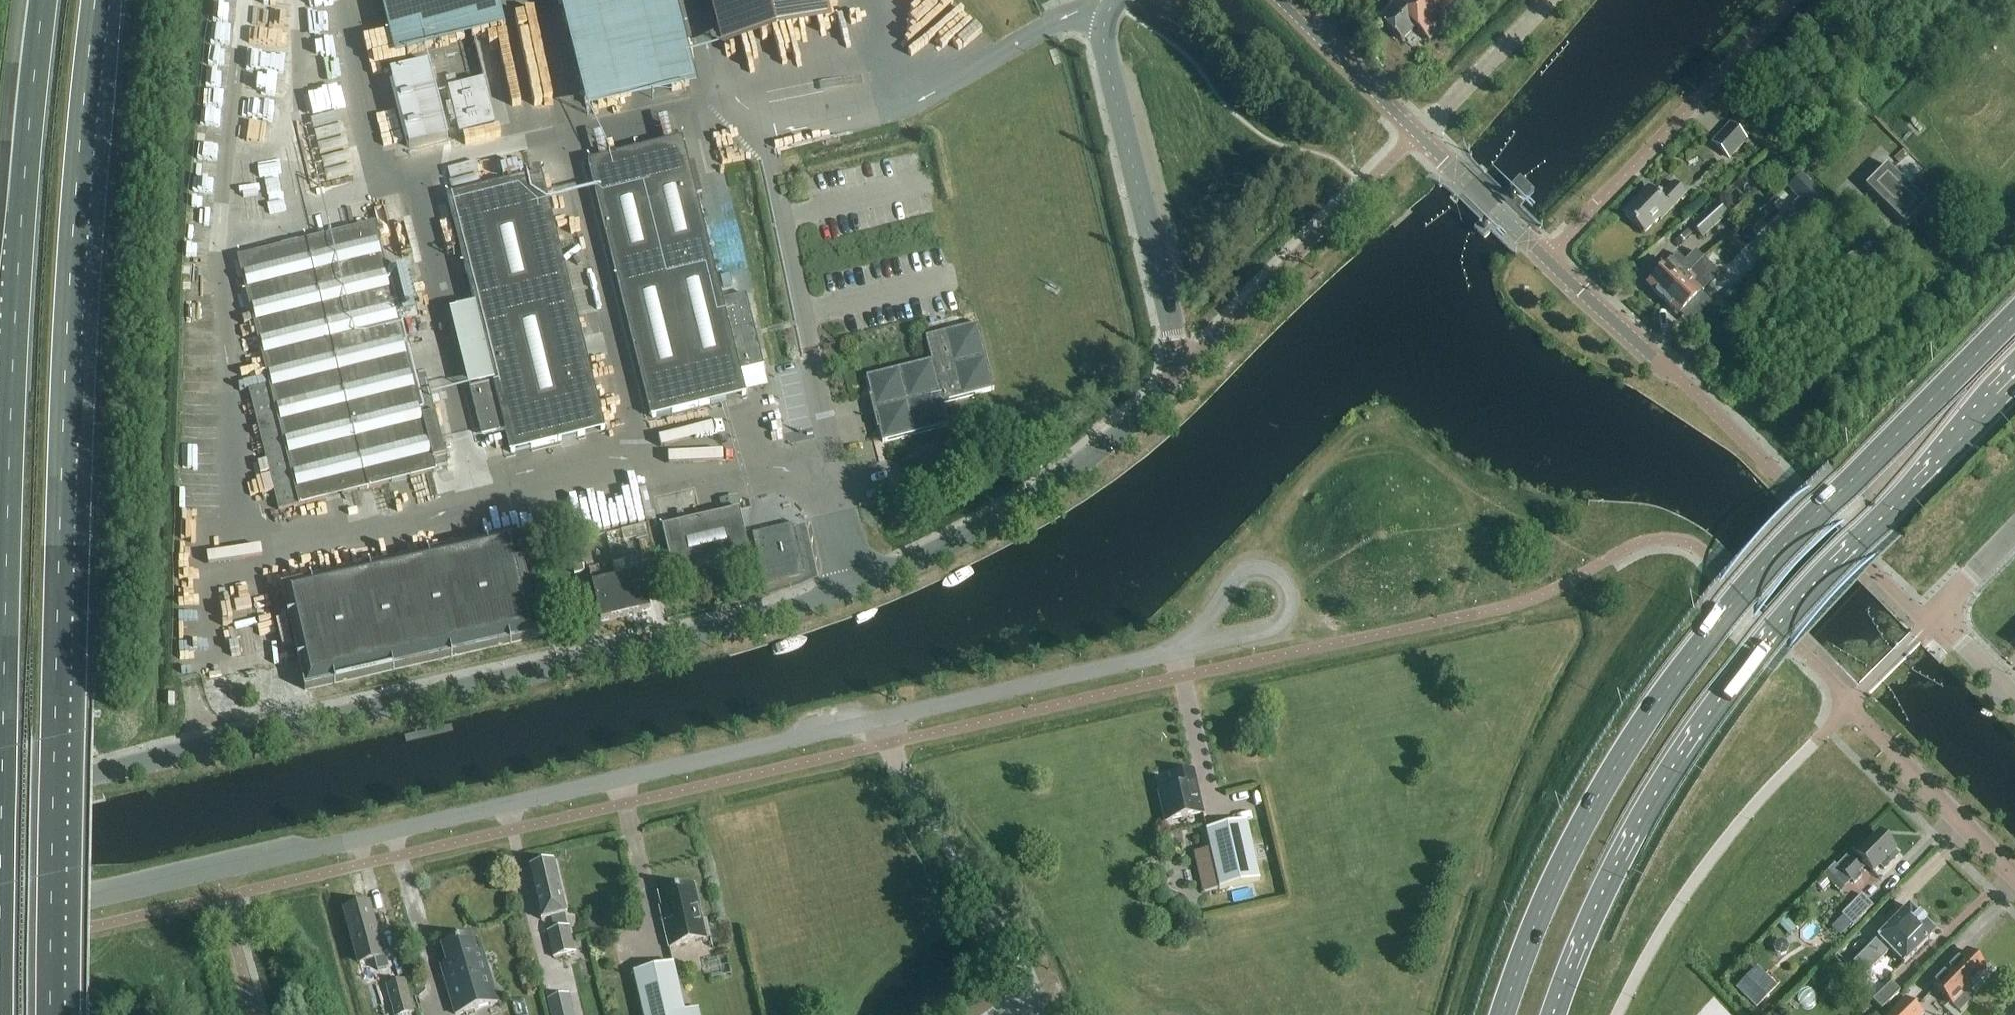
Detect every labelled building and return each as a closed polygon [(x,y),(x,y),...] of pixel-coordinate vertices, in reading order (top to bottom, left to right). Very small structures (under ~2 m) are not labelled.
[(490,0),(387,0),(401,58),(499,34),(490,0)] [(673,0),(565,0),(592,109),(695,83),(673,0)] [(820,0),(717,0),(728,43),(825,19),(820,0)] [(1402,42),(1415,29),(1428,42),(1468,0),(1390,0),(1387,2),(1392,7),(1379,21),(1402,42)] [(409,81),(392,86),(408,149),(448,139),(429,64),(406,70),(409,81)] [(446,108),(451,127),(457,125),(460,136),(495,127),(484,82),(449,90),(452,106),(446,108)] [(1713,143),(1730,159),(1746,141),(1729,126),(1713,143)] [(682,140),(588,163),(652,419),(746,395),(740,373),(764,367),(746,296),(722,302),(682,140)] [(1792,177),(1782,165),(1771,174),(1782,186),(1792,177)] [(1865,187),(1905,227),(1927,205),(1887,166),(1865,187)] [(493,384),(470,389),(482,437),(505,431),(511,454),(605,430),(541,174),(447,198),(493,384)] [(1802,177),(1789,190),(1811,213),(1824,200),(1802,177)] [(1520,183),(1513,189),(1523,198),(1526,195),(1529,198),(1534,193),(1528,187),(1526,189),(1520,183)] [(1623,215),(1644,235),(1659,219),(1660,221),(1686,194),(1674,184),(1660,199),(1649,188),(1623,215)] [(1692,226),(1703,238),(1727,216),(1716,204),(1692,226)] [(249,392),(278,512),(436,473),(436,469),(448,466),(427,383),(415,386),(375,225),(237,259),(269,387),(249,392)] [(1647,287),(1664,303),(1692,274),(1701,265),(1700,264),(1703,260),(1695,253),(1685,263),(1677,255),(1647,287)] [(1692,274),(1664,303),(1679,317),(1701,294),(1692,285),(1706,270),(1701,265),(1692,274)] [(1728,271),(1713,281),(1718,290),(1734,281),(1728,271)] [(729,275),(721,277),(724,289),(732,287),(729,275)] [(866,378),(883,444),(949,427),(943,404),(994,391),(977,325),(925,338),(931,362),(866,378)] [(736,498),(719,502),(722,516),(739,512),(736,498)] [(663,530),(674,578),(750,561),(739,512),(722,516),(663,530)] [(670,579),(654,513),(644,515),(660,581),(670,579)] [(793,526),(752,536),(764,586),(805,577),(793,526)] [(638,538),(643,559),(654,556),(649,536),(638,538)] [(583,566),(593,564),(587,539),(567,544),(574,575),(584,572),(583,566)] [(290,583),(311,685),(547,636),(527,540),(324,582),(323,576),(290,583)] [(632,576),(617,579),(625,618),(650,612),(642,574),(638,560),(629,562),(632,576)] [(625,618),(617,579),(602,583),(598,569),(589,571),(601,623),(625,618)] [(235,650),(253,649),(248,589),(231,590),(235,650)] [(1173,790),(1158,794),(1165,824),(1203,815),(1193,771),(1170,776),(1173,790)] [(1207,831),(1220,891),(1260,882),(1246,822),(1207,831)] [(1861,872),(1859,870),(1864,865),(1873,874),(1880,867),(1884,871),(1898,857),(1894,853),(1895,851),(1893,849),(1892,845),(1889,842),(1886,842),(1878,834),(1866,845),(1863,841),(1837,868),(1851,882),(1861,872)] [(564,916),(566,915),(554,863),(550,864),(547,863),(543,864),(541,867),(528,869),(540,921),(551,919),(553,931),(546,933),(552,959),(573,954),(568,928),(566,928),(564,916)] [(662,916),(669,949),(707,940),(694,887),(659,895),(664,915),(662,916)] [(1842,916),(1853,927),(1873,907),(1861,896),(1842,916)] [(344,910),(355,951),(356,950),(360,965),(384,958),(369,903),(344,910)] [(1909,908),(1853,965),(1866,977),(1890,952),(1904,965),(1935,934),(1909,908)] [(441,967),(455,1014),(458,1014),(498,1003),(482,952),(476,953),(472,938),(442,947),(447,965),(441,967)] [(1781,941),(1776,943),(1774,948),(1776,954),(1781,956),(1786,954),(1788,950),(1787,944),(1781,941)] [(1954,961),(1930,985),(1959,1013),(1972,1001),(1965,994),(1986,972),(1967,953),(1957,964),(1954,961)] [(634,973),(644,1014),(685,1014),(674,964),(634,973)] [(1831,976),(1824,969),(1811,982),(1819,989),(1831,976)] [(395,1014),(407,1014),(413,1014),(404,982),(388,986),(395,1014)] [(1873,1003),(1882,1011),(1900,992),(1891,984),(1873,1003)] [(571,1008),(568,996),(549,1001),(552,1013),(552,1014),(573,1014),(571,1008)] [(1891,1014),(1925,1014),(1926,1014),(1920,1009),(1908,997),(1891,1014)]
